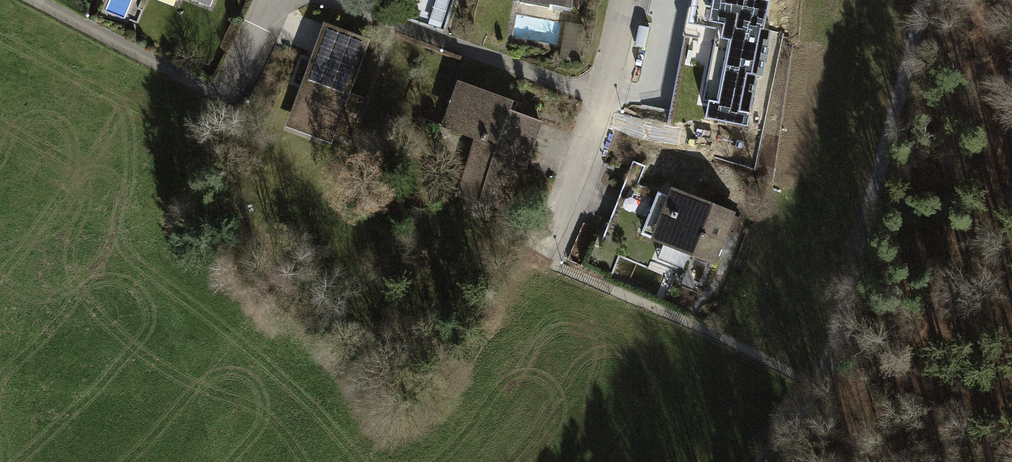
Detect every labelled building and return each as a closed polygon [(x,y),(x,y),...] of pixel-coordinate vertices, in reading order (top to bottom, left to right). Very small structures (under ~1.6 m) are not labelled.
[(549,5),(571,9),(573,0),(550,0),(549,5)] [(699,0),(690,0),(683,36),(721,43),(725,24),(695,19),(699,0)] [(760,0),(699,0),(695,19),(725,24),(721,43),(707,117),(736,123),(735,129),(745,131),(756,74),(761,75),(770,31),(762,30),(768,1),(760,0)] [(368,40),(328,25),(307,83),(313,85),(299,121),(334,134),(343,109),(357,114),(361,102),(344,95),(354,67),(357,69),(368,40)] [(313,85),(307,83),(292,124),(332,139),(334,134),(299,121),(313,85)] [(513,101),(471,86),(464,105),(457,103),(448,128),(480,140),(477,151),(474,150),(459,196),(503,209),(520,156),(525,158),(539,120),(510,110),(513,101)] [(731,213),(682,194),(679,200),(658,192),(641,234),(664,243),(657,259),(683,269),(689,253),(712,262),(731,213)]
